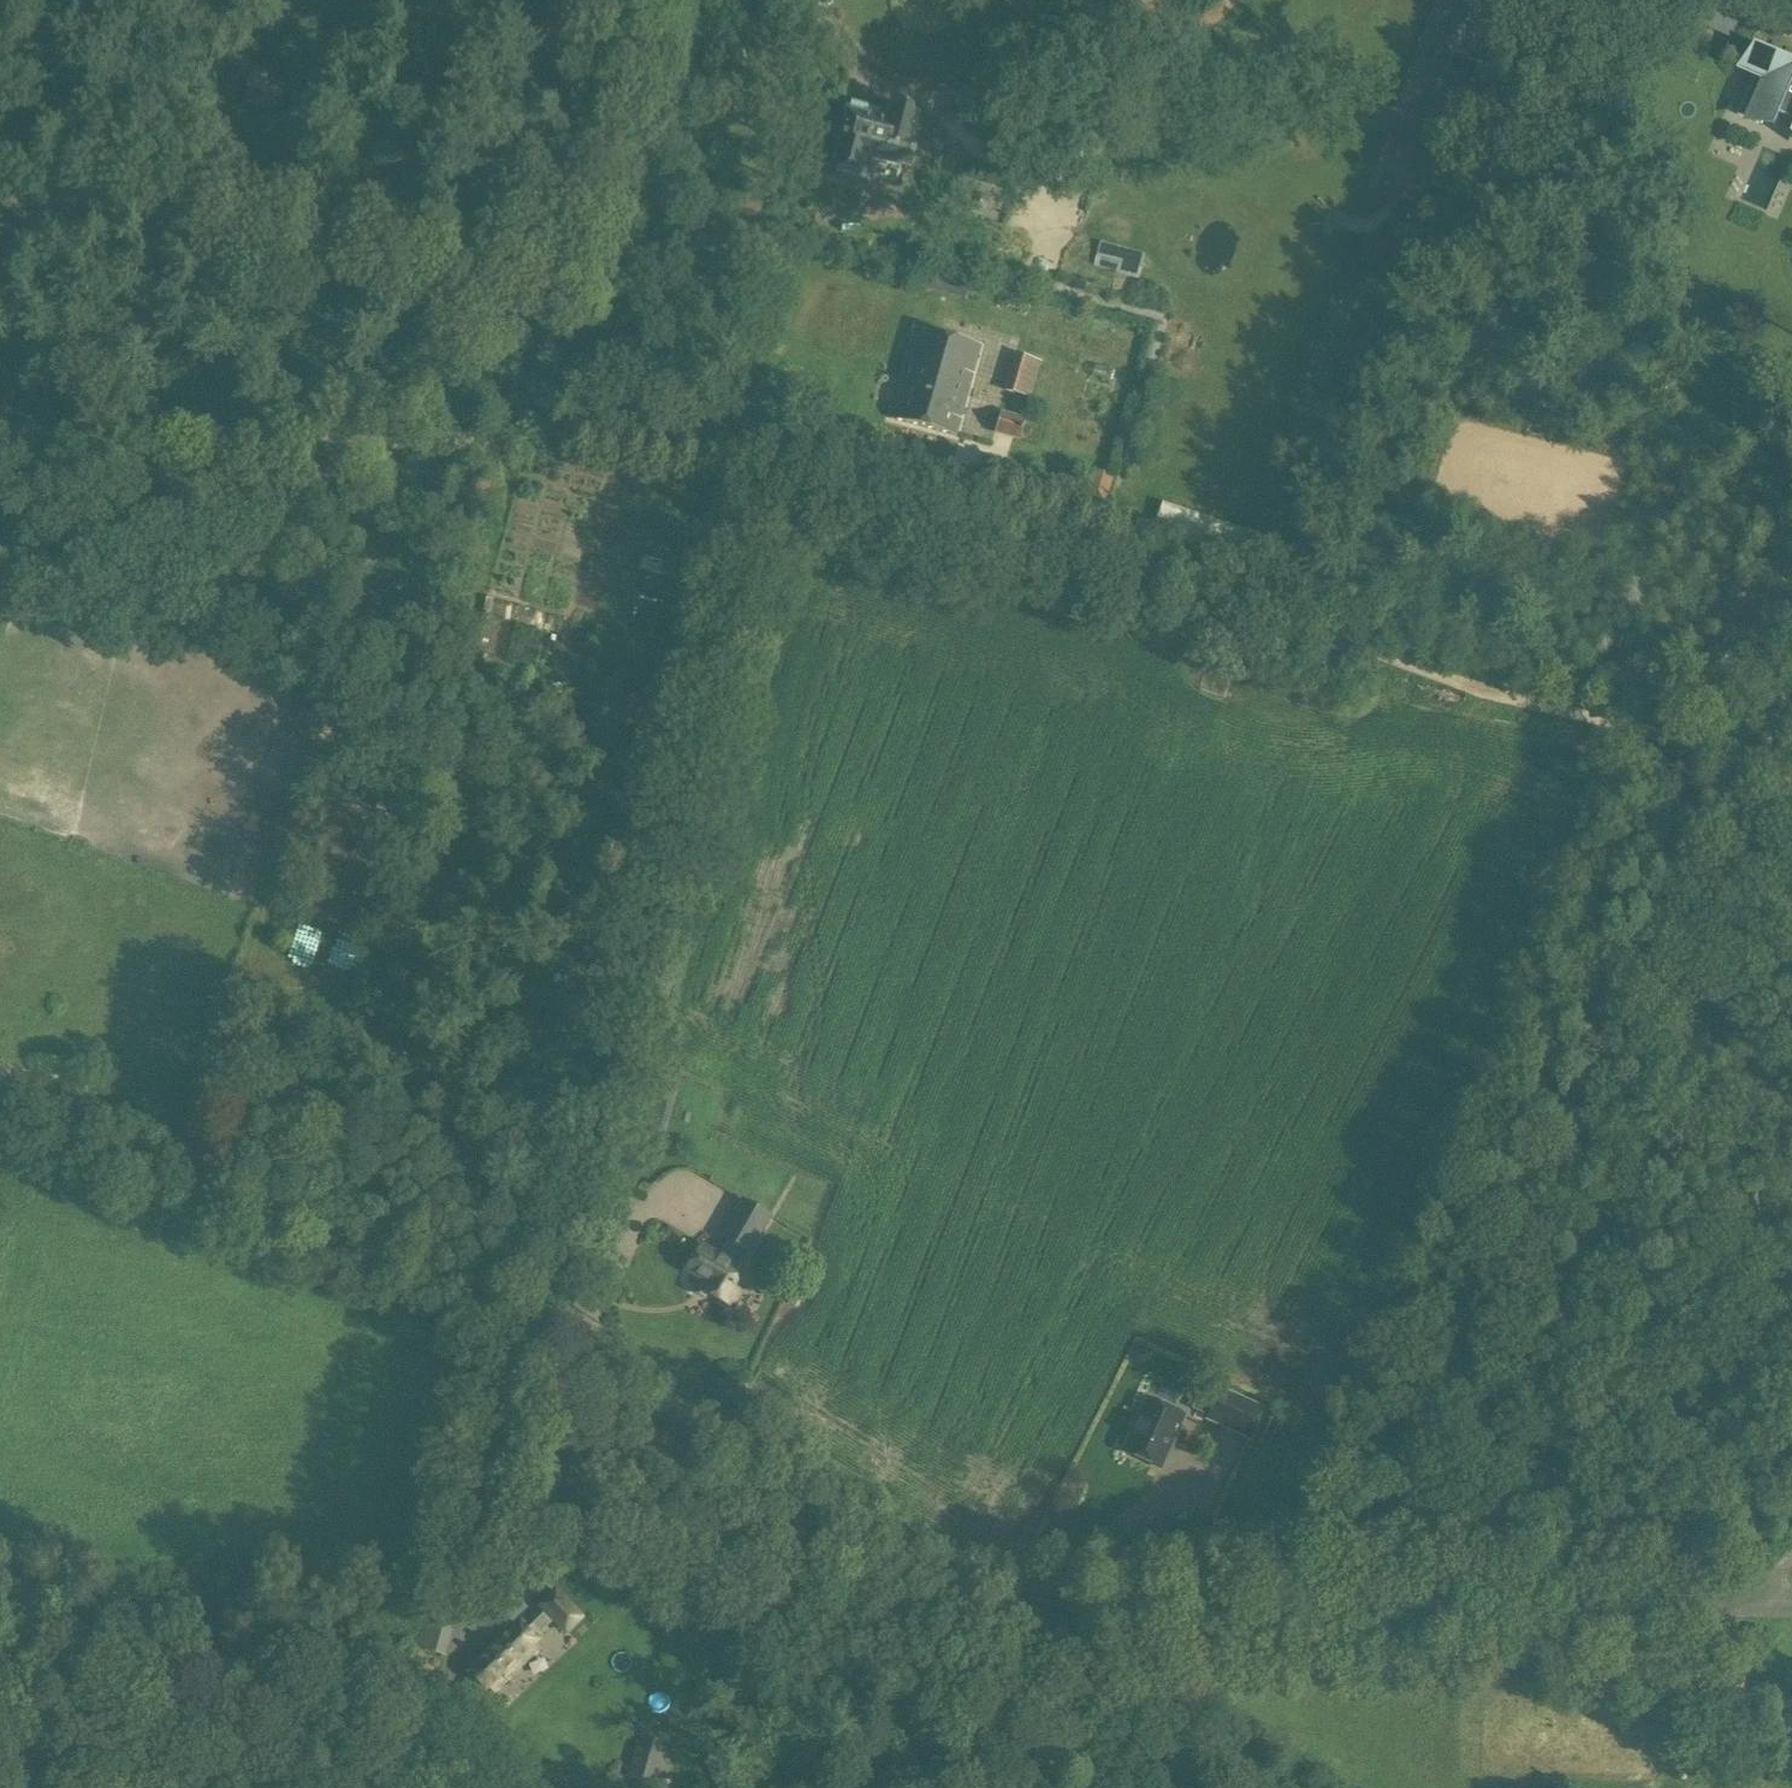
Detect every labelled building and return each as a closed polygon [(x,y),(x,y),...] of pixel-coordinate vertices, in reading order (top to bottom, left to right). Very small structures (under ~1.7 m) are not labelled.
[(1717,0),(1701,0),(1692,21),(1732,38),(1744,11),(1717,0)] [(1755,76),(1738,115),(1763,126),(1769,111),(1791,121),(1791,70),(1787,68),(1790,62),(1759,48),(1748,73),(1755,76)] [(890,114),(851,104),(837,161),(838,161),(836,169),(856,174),(858,166),(860,167),(863,155),(907,166),(913,143),(909,143),(915,119),(907,117),(908,112),(899,110),(898,115),(891,113),(890,114)] [(759,216),(763,200),(744,196),(740,212),(759,216)] [(924,285),(964,296),(969,279),(929,268),(924,285)] [(1075,281),(1073,289),(1083,292),(1086,284),(1075,281)] [(957,437),(981,346),(915,329),(900,387),(902,388),(898,402),(895,401),(891,419),(957,437)] [(1028,397),(1038,360),(1016,354),(1006,391),(1028,397)] [(1024,426),(1025,420),(1000,413),(995,432),(1020,440),(1021,434),(1024,426)] [(1024,426),(1021,434),(1029,436),(1032,429),(1024,426)] [(643,555),(639,569),(670,578),(674,564),(643,555)] [(557,633),(561,616),(487,597),(483,612),(557,633)] [(457,739),(451,761),(465,765),(471,743),(457,739)] [(407,758),(401,777),(414,781),(420,762),(407,758)] [(382,790),(377,809),(404,817),(410,798),(382,790)] [(329,819),(326,838),(342,841),(345,821),(329,819)] [(415,935),(413,942),(423,945),(428,930),(417,927),(417,929),(415,935)] [(750,1255),(772,1220),(745,1203),(723,1238),(730,1243),(720,1257),(702,1246),(687,1272),(701,1281),(696,1289),(732,1311),(741,1295),(733,1290),(744,1272),(728,1262),(737,1247),(750,1255)] [(1262,1411),(1221,1393),(1208,1421),(1249,1439),(1262,1411)] [(1128,1437),(1131,1439),(1124,1454),(1159,1470),(1183,1417),(1148,1401),(1140,1421),(1136,1419),(1128,1437)] [(566,1633),(581,1618),(556,1592),(541,1607),(566,1633)] [(535,1640),(544,1631),(536,1622),(527,1631),(521,1625),(471,1674),(485,1689),(487,1687),(495,1696),(542,1651),(534,1643),(535,1641),(535,1640)] [(655,1783),(667,1745),(641,1738),(630,1777),(655,1783)]
